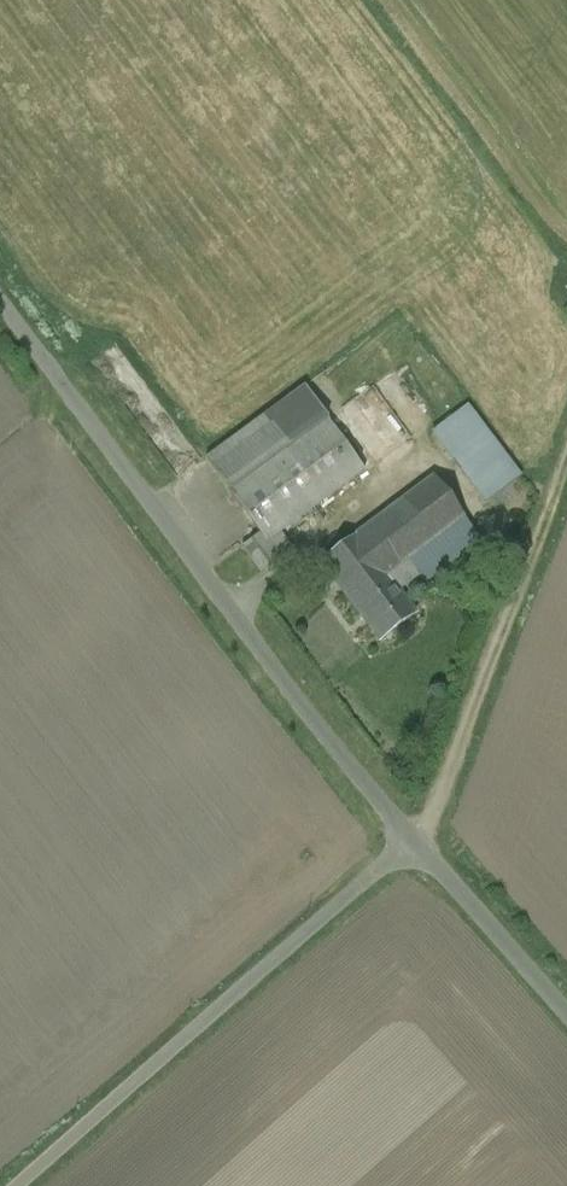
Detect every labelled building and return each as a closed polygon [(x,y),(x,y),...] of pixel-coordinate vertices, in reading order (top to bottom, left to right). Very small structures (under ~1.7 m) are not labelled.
[(519,478),(467,408),(433,433),(485,503),(519,478)] [(265,416),(207,459),(229,489),(287,446),(265,416)] [(325,419),(287,446),(326,498),(363,471),(325,419)] [(287,446),(229,489),(260,531),(268,541),(279,533),(326,498),(287,446)] [(432,477),(320,560),(379,639),(414,614),(396,589),(415,575),(421,583),(479,540),(432,477)] [(260,531),(241,545),(260,571),(278,558),(267,542),(268,541),(260,531)] [(268,541),(267,542),(278,558),(291,548),(279,533),(268,541)]
